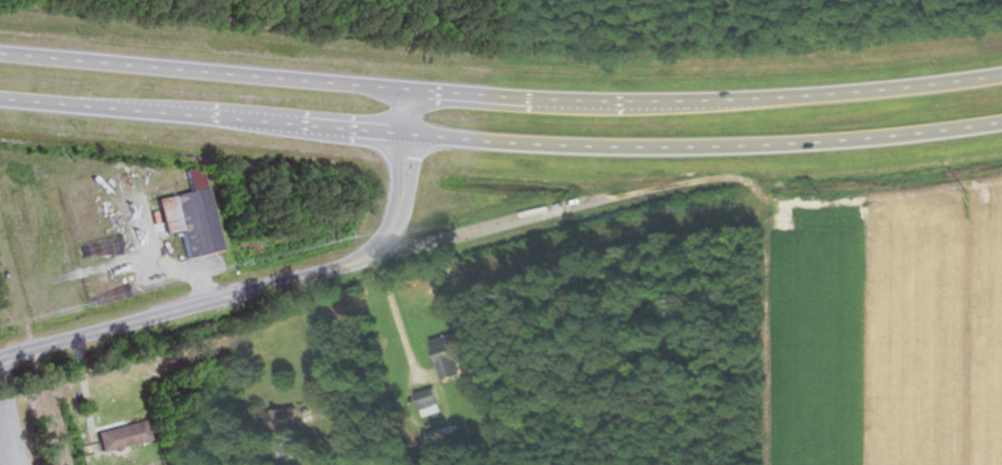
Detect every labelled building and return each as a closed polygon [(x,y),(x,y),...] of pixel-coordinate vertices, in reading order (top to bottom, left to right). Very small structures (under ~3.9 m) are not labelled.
[(217,249),(200,167),(183,171),(187,191),(155,198),(162,234),(177,231),(182,256),(217,249)] [(470,357),(463,331),(430,340),(441,380),(461,374),(457,360),(470,357)] [(415,394),(423,417),(441,411),(433,387),(415,394)] [(262,413),(266,436),(300,430),(296,407),(262,413)] [(148,441),(144,421),(95,431),(100,451),(148,441)]
